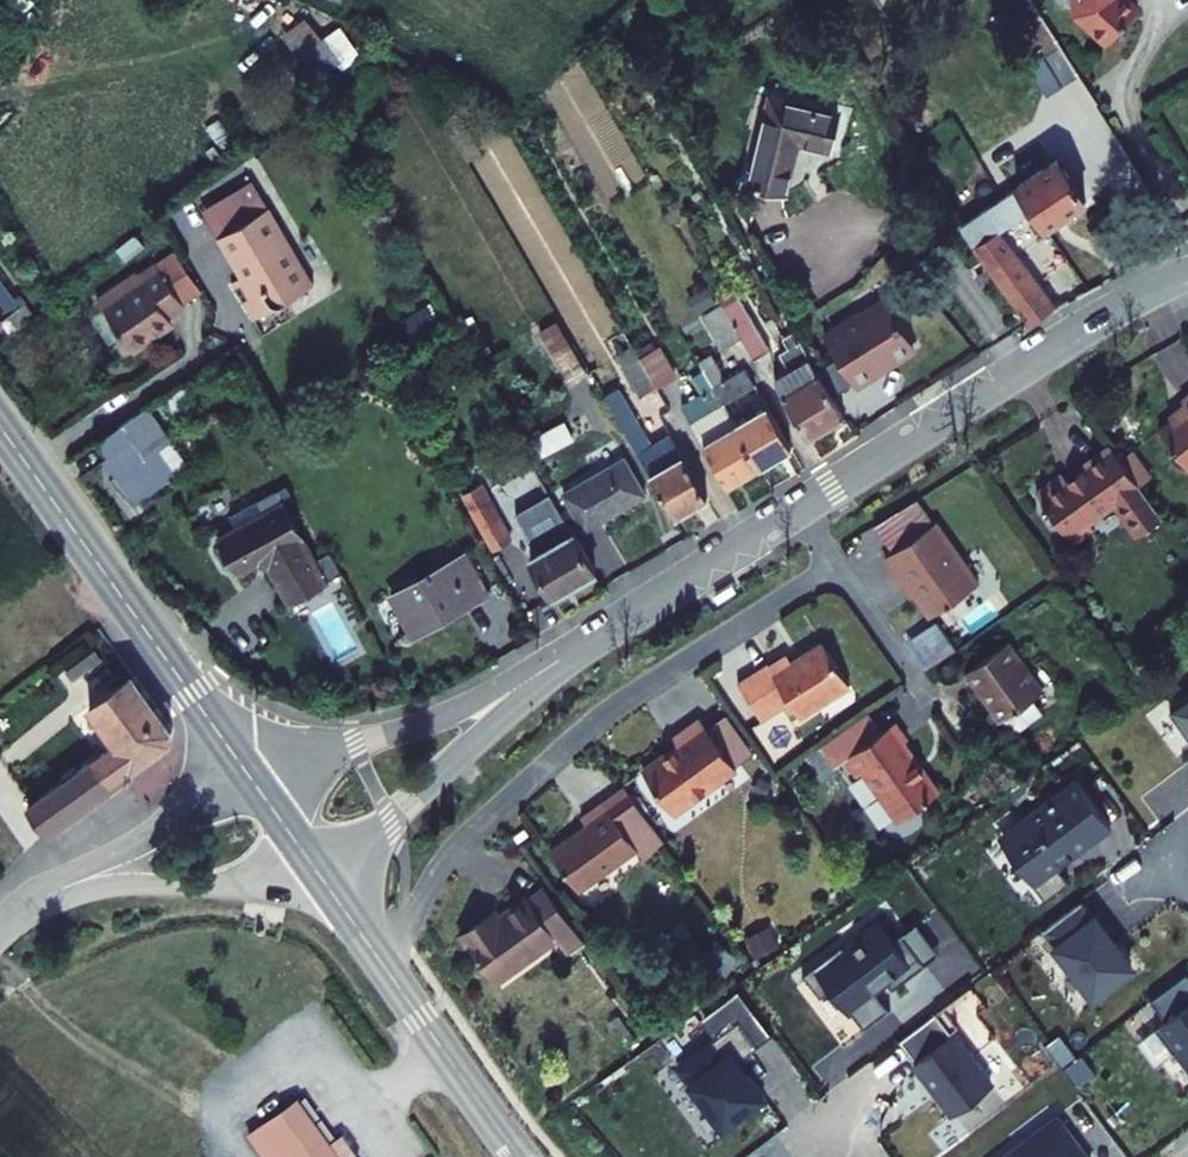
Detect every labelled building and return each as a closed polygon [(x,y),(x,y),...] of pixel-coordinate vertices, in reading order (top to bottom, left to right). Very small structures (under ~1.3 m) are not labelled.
[(1132,2),(1130,0),(1071,0),(1071,4),(1105,33),(1107,30),(1116,30),(1121,24),(1121,15),(1132,2)] [(584,66),(546,86),(605,200),(643,181),(584,66)] [(737,171),(774,180),(786,129),(820,137),(829,99),(758,84),(737,171)] [(1009,182),(954,218),(1022,319),(1045,304),(990,223),(1003,215),(1023,202),(1035,222),(1078,196),(1049,151),(1007,177),(1009,182)] [(221,242),(235,270),(247,295),(248,295),(248,296),(249,297),(250,298),(251,298),(252,298),(253,298),(254,298),(256,298),(261,308),(245,316),(264,354),(317,328),(300,290),(304,288),(283,246),(286,245),(272,217),(250,227),(221,242)] [(160,299),(175,287),(192,275),(164,236),(147,248),(130,260),(126,256),(88,284),(96,294),(127,336),(150,320),(147,315),(163,304),(160,299)] [(25,298),(21,292),(0,261),(0,315),(25,298)] [(726,291),(713,298),(732,333),(744,353),(757,345),(726,291)] [(715,343),(732,333),(713,298),(695,308),(715,343)] [(856,309),(817,331),(829,352),(844,379),(847,383),(869,371),(865,365),(906,342),(882,299),(858,313),(856,309)] [(408,341),(435,327),(424,307),(397,321),(408,341)] [(565,384),(584,374),(555,320),(536,331),(565,384)] [(806,365),(784,326),(776,331),(782,342),(769,349),(777,363),(762,373),(798,434),(834,414),(821,392),(806,365)] [(645,339),(628,349),(645,379),(662,369),(645,339)] [(697,346),(686,352),(702,381),(710,395),(740,378),(731,362),(712,372),(697,346)] [(645,379),(628,349),(613,358),(629,388),(645,379)] [(829,352),(806,365),(821,392),(844,379),(829,352)] [(118,494),(169,457),(140,416),(178,389),(165,369),(85,428),(96,446),(88,450),(118,494)] [(1185,469),(1187,467),(1187,373),(1162,395),(1167,403),(1137,426),(1151,443),(1145,454),(1148,463),(1157,465),(1167,462),(1175,456),(1185,469)] [(709,479),(747,460),(724,420),(710,395),(702,381),(669,400),(679,416),(674,417),(709,479)] [(629,398),(606,411),(661,509),(694,491),(657,428),(649,432),(629,398)] [(759,401),(724,420),(747,460),(782,442),(759,401)] [(573,402),(524,430),(545,466),(595,439),(573,402)] [(1109,424),(1098,431),(1115,455),(1126,447),(1109,424)] [(1147,507),(1130,484),(1092,433),(1062,454),(1066,458),(1050,469),(1046,464),(1020,482),(1057,532),(1077,517),(1074,510),(1105,489),(1129,520),(1147,507)] [(573,519),(628,491),(607,454),(554,485),(573,519)] [(461,471),(448,478),(481,537),(493,530),(484,513),(461,471)] [(249,551),(274,596),(306,576),(262,496),(201,531),(222,568),(249,551)] [(540,590),(581,566),(550,508),(508,531),(540,590)] [(896,594),(901,590),(918,612),(965,576),(919,515),(870,551),(881,566),(879,568),(896,594)] [(442,527),(368,571),(399,627),(473,587),(442,527)] [(757,655),(727,677),(755,715),(782,696),(792,709),(841,673),(811,633),(781,655),(776,647),(759,658),(757,655)] [(997,633),(955,664),(990,712),(994,708),(1005,723),(1034,701),(1023,686),(1033,678),(997,633)] [(53,729),(41,740),(0,771),(0,788),(13,806),(61,765),(74,754),(111,723),(138,695),(93,634),(48,668),(79,710),(53,729)] [(1187,741),(1187,695),(1166,710),(1187,741)] [(718,709),(699,723),(726,760),(745,746),(718,709)] [(635,766),(667,809),(728,763),(726,760),(699,723),(692,714),(664,734),(670,740),(635,766)] [(887,717),(836,754),(849,771),(858,765),(892,813),(930,785),(896,739),(901,735),(887,717)] [(806,761),(825,776),(834,764),(815,749),(806,761)] [(1060,771),(995,820),(1012,842),(999,852),(1029,892),(1053,873),(1042,858),(1095,818),(1060,771)] [(618,784),(577,815),(582,821),(546,848),(573,885),(651,828),(618,784)] [(511,821),(498,831),(504,839),(517,830),(511,821)] [(550,902),(539,887),(525,898),(522,895),(498,914),(485,924),(480,918),(458,934),(488,976),(509,961),(513,967),(552,939),(561,951),(577,939),(550,902)] [(1081,892),(1042,921),(1094,988),(1132,957),(1081,892)] [(819,1002),(829,994),(859,1031),(887,1009),(872,991),(882,983),(890,993),(927,963),(903,933),(895,939),(878,919),(801,980),(819,1002)] [(753,958),(778,947),(768,926),(743,936),(753,958)] [(1184,975),(1150,1000),(1163,1018),(1153,1025),(1187,1072),(1187,980),(1184,975)] [(927,1009),(889,1037),(947,1111),(983,1082),(927,1009)] [(715,1125),(756,1094),(729,1058),(749,1043),(730,1017),(669,1064),(715,1125)] [(246,1136),(261,1156),(357,1156),(341,1135),(327,1146),(295,1101),(246,1136)] [(1047,1113),(989,1156),(1080,1156),(1047,1113)]
